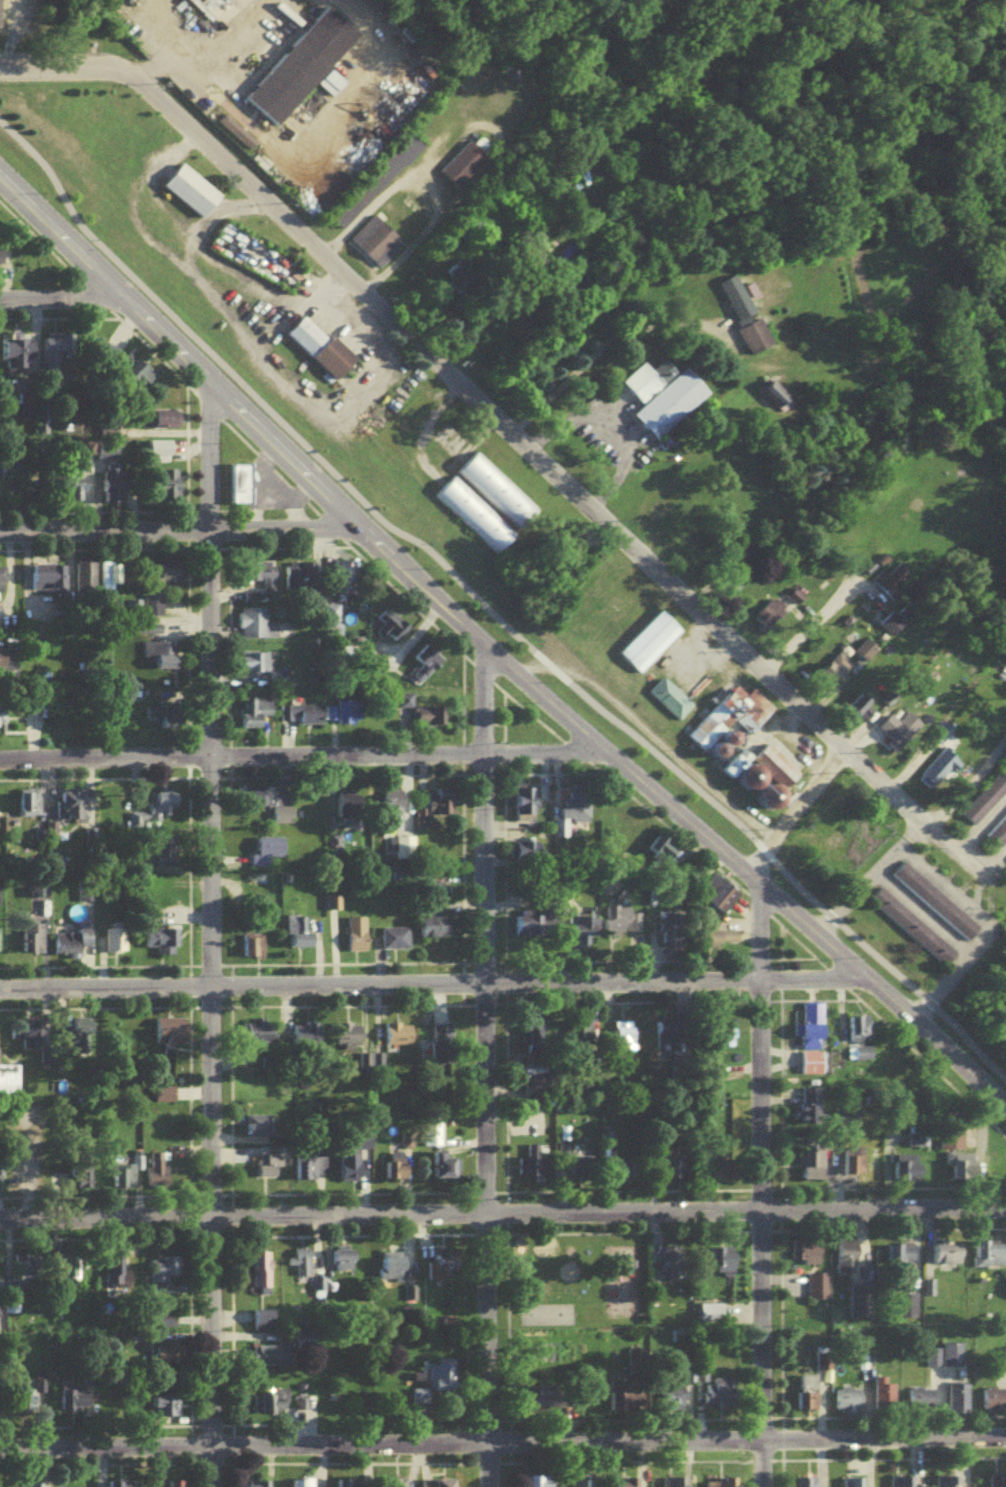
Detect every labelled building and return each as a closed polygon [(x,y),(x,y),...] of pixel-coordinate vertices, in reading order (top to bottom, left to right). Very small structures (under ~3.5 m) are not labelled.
[(320,2),(239,96),(273,125),(354,31),(320,2)] [(326,66),(313,82),(328,95),(341,80),(326,66)] [(404,128),(417,140),(337,225),(325,213),(404,128)] [(467,142),(475,132),(486,142),(476,152),(480,156),(454,185),(433,165),(460,136),(467,142)] [(344,234),(425,152),(413,140),(333,222),(344,234)] [(173,158),(155,181),(198,216),(217,194),(173,158)] [(368,210),(343,235),(372,265),(398,239),(368,210)] [(482,225),(468,213),(451,233),(465,244),(482,225)] [(440,270),(445,275),(441,280),(450,288),(462,274),(447,262),(440,270)] [(711,280),(731,269),(752,307),(744,312),(749,322),(755,319),(767,340),(747,351),(734,327),(736,326),(711,280)] [(469,277),(451,289),(461,304),(479,291),(469,277)] [(298,313),(280,332),(330,380),(351,358),(327,334),(323,337),(298,313)] [(74,371),(74,343),(44,343),(44,371),(74,371)] [(36,375),(36,346),(6,346),(6,375),(36,375)] [(638,400),(618,378),(640,359),(648,367),(661,356),(673,370),(661,381),(662,382),(682,365),(704,391),(652,437),(630,412),(653,392),(650,389),(638,400)] [(139,366),(129,381),(147,394),(158,380),(139,366)] [(757,389),(768,379),(785,398),(773,408),(757,389)] [(173,461),(173,446),(148,446),(148,461),(173,461)] [(454,468),(471,450),(531,508),(514,526),(454,468)] [(118,463),(118,454),(99,454),(99,463),(118,463)] [(129,484),(121,484),(121,469),(104,469),(104,508),(129,508),(129,484)] [(231,470),(231,509),(253,509),(253,470),(231,470)] [(433,492),(450,474),(510,532),(492,550),(433,492)] [(184,483),(179,483),(179,475),(161,475),(161,507),(184,507),(184,483)] [(68,479),(66,506),(90,507),(91,481),(68,479)] [(96,563),(77,563),(77,600),(96,600),(96,563)] [(126,589),(124,566),(103,568),(105,590),(126,589)] [(277,568),(256,568),(256,597),(277,597),(277,568)] [(285,593),(321,593),(321,568),(285,568),(285,593)] [(334,568),(334,600),(354,600),(354,568),(334,568)] [(889,580),(884,574),(873,586),(898,610),(920,586),(900,568),(889,580)] [(67,569),(31,569),(31,596),(67,596),(67,569)] [(184,590),(184,569),(154,569),(154,590),(184,590)] [(8,597),(8,573),(0,573),(0,597),(8,597)] [(163,622),(163,600),(145,600),(145,622),(163,622)] [(757,625),(775,637),(790,615),(771,603),(757,625)] [(903,633),(872,603),(861,614),(891,644),(903,633)] [(653,604),(611,649),(635,671),(676,626),(653,604)] [(279,644),(279,628),(268,628),(268,614),(239,614),(239,644),(279,644)] [(162,629),(143,629),(143,638),(162,638),(162,629)] [(881,654),(869,643),(856,657),(868,668),(881,654)] [(175,663),(175,647),(143,647),(143,663),(175,663)] [(445,667),(429,649),(415,662),(421,670),(410,680),(419,691),(445,667)] [(327,653),(327,664),(357,664),(357,653),(327,653)] [(0,655),(0,675),(20,675),(20,655),(0,655)] [(270,678),(270,659),(243,659),(243,678),(270,678)] [(838,661),(814,680),(830,699),(854,680),(838,661)] [(643,688),(657,673),(686,701),(672,716),(643,688)] [(714,698),(731,713),(748,730),(767,710),(733,678),(714,698)] [(684,731),(700,746),(731,713),(714,698),(684,731)] [(448,731),(448,711),(415,711),(414,700),(400,700),(401,713),(416,713),(416,732),(448,731)] [(265,721),(272,721),(273,704),(243,703),(243,734),(265,735),(265,721)] [(341,730),(363,730),(363,706),(341,706),(341,730)] [(281,730),(326,730),(326,711),(281,711),(281,730)] [(160,729),(175,741),(185,730),(170,717),(160,729)] [(729,737),(726,737),(723,736),(721,735),(720,733),(719,731),(719,728),(720,725),(721,723),(723,722),(726,722),(728,722),(731,723),(733,725),(734,727),(734,729),(734,732),(733,734),(731,736),(729,737)] [(882,742),(903,748),(908,732),(887,726),(882,742)] [(737,743),(735,743),(734,742),(733,741),(732,740),(732,738),(732,736),(733,735),(734,734),(735,733),(737,733),(739,734),(740,735),(741,736),(741,738),(741,739),(741,741),(739,742),(738,743),(737,743)] [(717,750),(715,750),(712,749),(710,748),(708,746),(708,743),(708,741),(708,738),(710,736),(712,735),(715,735),(717,735),(719,736),(721,737),(723,740),(723,742),(723,745),(722,747),(720,749),(717,750)] [(766,740),(753,754),(784,781),(796,767),(766,740)] [(741,742),(720,767),(729,775),(750,750),(746,746),(741,742)] [(724,757),(723,757),(721,756),(720,755),(719,754),(719,752),(720,751),(720,750),(722,748),(723,748),(725,748),(726,748),(728,749),(728,751),(729,752),(729,754),(728,755),(727,756),(726,757),(724,757)] [(958,809),(1005,757),(1005,787),(973,822),(958,809)] [(737,780),(735,776),(735,771),(737,767),(740,763),(743,761),(747,759),(752,760),(756,761),(759,764),(761,768),(762,772),(762,776),(760,780),(757,784),(754,786),(749,787),(744,786),(740,784),(737,780)] [(927,786),(940,793),(950,773),(937,766),(927,786)] [(758,801),(756,796),(756,791),(758,787),(761,783),(764,781),(768,780),(773,780),(777,782),(780,784),(782,788),(783,792),(783,797),(781,801),(778,804),(775,806),(770,807),(765,806),(761,804),(758,801)] [(1002,787),(997,783),(965,820),(977,831),(1005,799),(1005,800),(1005,782),(1002,787)] [(538,791),(516,791),(516,821),(538,821),(538,791)] [(457,793),(430,793),(430,821),(457,821),(457,793)] [(19,822),(41,822),(41,794),(19,794),(19,822)] [(62,796),(62,826),(88,826),(88,796),(62,796)] [(566,826),(591,826),(591,796),(566,796),(566,826)] [(130,830),(161,829),(161,821),(179,821),(178,797),(159,797),(159,810),(150,810),(150,817),(130,817),(130,830)] [(982,833),(1005,807),(1005,837),(997,847),(982,833)] [(294,829),(294,812),(273,812),(273,829),(294,829)] [(343,858),(343,841),(330,841),(330,858),(343,858)] [(251,869),(286,869),(286,842),(259,842),(259,859),(251,859),(251,869)] [(519,868),(545,868),(545,845),(519,845),(519,868)] [(886,873),(900,858),(974,925),(961,940),(886,873)] [(726,917),(742,899),(719,878),(702,896),(726,917)] [(864,898),(878,883),(953,950),(939,965),(864,898)] [(78,886),(78,904),(94,904),(94,886),(78,886)] [(605,937),(641,937),(641,911),(605,911),(605,937)] [(557,918),(516,918),(516,940),(557,940),(557,918)] [(601,940),(601,918),(573,918),(573,950),(591,951),(591,940),(601,940)] [(300,937),(300,920),(288,920),(288,952),(316,952),(316,937),(300,937)] [(453,942),(453,921),(420,921),(420,942),(453,942)] [(689,921),(662,921),(662,948),(689,948),(689,921)] [(368,956),(368,922),(349,922),(349,956),(368,956)] [(44,928),(25,928),(25,957),(44,957),(44,928)] [(127,933),(107,933),(107,956),(127,956),(127,933)] [(158,959),(179,959),(179,933),(145,933),(145,953),(158,953),(158,959)] [(412,933),(384,933),(384,954),(412,954),(412,933)] [(741,935),(707,935),(707,951),(741,951),(741,935)] [(85,958),(85,937),(55,937),(55,958),(85,958)] [(244,938),(244,960),(266,960),(266,938),(244,938)] [(799,1051),(826,1051),(826,1010),(799,1010),(799,1051)] [(872,1021),(850,1021),(851,1064),(874,1064),(873,1049),(872,1021)] [(189,1024),(157,1024),(157,1049),(189,1049),(189,1024)] [(274,1046),(274,1024),(251,1024),(251,1046),(274,1046)] [(595,1044),(593,1025),(584,1026),(586,1045),(595,1044)] [(534,1060),(558,1044),(546,1026),(522,1042),(534,1060)] [(736,1028),(724,1026),(720,1049),(733,1051),(736,1028)] [(670,1029),(655,1028),(654,1043),(669,1044),(670,1029)] [(289,1049),(318,1057),(324,1036),(295,1029),(289,1049)] [(385,1050),(415,1050),(415,1029),(385,1029),(385,1050)] [(364,1052),(364,1030),(334,1030),(334,1052),(364,1052)] [(434,1062),(455,1062),(455,1030),(434,1030),(434,1062)] [(21,1096),(20,1069),(0,1070),(0,1096),(21,1096)] [(525,1104),(554,1104),(554,1075),(525,1075),(525,1104)] [(823,1128),(823,1092),(802,1092),(802,1128),(823,1128)] [(271,1141),(271,1119),(248,1119),(248,1141),(271,1141)] [(426,1151),(445,1151),(445,1128),(426,1128),(426,1151)] [(341,1159),(342,1185),(366,1185),(365,1154),(374,1154),(373,1137),(354,1138),(355,1159),(341,1159)] [(925,1149),(924,1137),(907,1139),(908,1151),(925,1149)] [(941,1154),(964,1154),(964,1137),(941,1137),(941,1154)] [(527,1180),(554,1180),(554,1148),(527,1148),(527,1180)] [(568,1160),(569,1149),(561,1149),(561,1160),(568,1160)] [(826,1183),(826,1153),(804,1153),(804,1183),(826,1183)] [(459,1182),(459,1156),(437,1156),(437,1182),(459,1182)] [(169,1192),(169,1159),(150,1159),(150,1192),(169,1192)] [(256,1159),(256,1181),(283,1181),(283,1159),(256,1159)] [(924,1159),(908,1159),(908,1184),(924,1184),(924,1159)] [(668,1186),(688,1185),(687,1160),(667,1161),(668,1186)] [(327,1162),(297,1161),(297,1183),(327,1184),(327,1162)] [(571,1161),(571,1184),(601,1184),(601,1161),(571,1161)] [(387,1184),(410,1184),(410,1163),(387,1163),(387,1184)] [(93,1186),(95,1167),(73,1164),(71,1183),(93,1186)] [(963,1182),(962,1167),(953,1168),(955,1182),(963,1182)] [(137,1192),(137,1169),(118,1169),(118,1192),(137,1192)] [(837,1244),(837,1278),(859,1278),(859,1244),(837,1244)] [(964,1246),(932,1246),(932,1269),(964,1269),(964,1246)] [(974,1247),(974,1270),(1005,1270),(1005,1247),(974,1247)] [(823,1270),(824,1248),(795,1248),(795,1269),(823,1270)] [(917,1248),(889,1248),(889,1266),(917,1266),(917,1248)] [(335,1275),(357,1275),(357,1251),(335,1251),(335,1275)] [(313,1252),(296,1252),(296,1281),(313,1281),(313,1252)] [(665,1285),(686,1285),(686,1252),(665,1252),(665,1285)] [(738,1253),(710,1253),(710,1280),(738,1280),(738,1253)] [(256,1293),(274,1293),(274,1258),(256,1258),(256,1293)] [(36,1261),(16,1261),(16,1281),(36,1281),(36,1261)] [(150,1263),(151,1292),(170,1291),(169,1282),(184,1282),(183,1262),(150,1263)] [(379,1285),(410,1285),(410,1262),(379,1262),(379,1285)] [(85,1287),(85,1268),(69,1268),(69,1287),(85,1287)] [(132,1291),(132,1276),(119,1276),(119,1291),(132,1291)] [(829,1278),(803,1278),(803,1305),(829,1305),(829,1278)] [(851,1325),(877,1325),(877,1291),(851,1291),(851,1325)] [(415,1303),(414,1292),(406,1292),(406,1303),(415,1303)] [(899,1299),(899,1323),(919,1323),(919,1299),(899,1299)] [(573,1309),(520,1309),(520,1330),(573,1330),(573,1309)] [(253,1336),(277,1336),(277,1313),(253,1313),(253,1336)] [(176,1331),(174,1316),(152,1320),(155,1335),(176,1331)] [(962,1349),(946,1349),(946,1369),(962,1369),(962,1349)] [(179,1352),(157,1352),(157,1381),(179,1381),(179,1352)] [(610,1383),(611,1420),(642,1419),(641,1355),(630,1356),(631,1382),(610,1383)] [(430,1396),(455,1396),(455,1368),(427,1368),(427,1393),(413,1393),(413,1410),(430,1409),(430,1396)] [(44,1376),(36,1376),(36,1395),(22,1395),(22,1412),(34,1412),(34,1398),(44,1398),(44,1376)] [(820,1380),(801,1380),(801,1417),(820,1417),(820,1380)] [(897,1416),(897,1383),(876,1383),(876,1416),(897,1416)] [(705,1409),(736,1409),(736,1384),(705,1384),(705,1409)] [(576,1413),(576,1388),(536,1388),(536,1413),(576,1413)] [(969,1389),(948,1389),(948,1418),(969,1418),(969,1389)] [(689,1417),(689,1390),(661,1390),(661,1417),(689,1417)] [(865,1418),(865,1394),(837,1394),(837,1418),(865,1418)] [(910,1394),(910,1416),(944,1416),(944,1394),(910,1394)] [(982,1394),(982,1416),(1005,1416),(1005,1394),(982,1394)] [(61,1417),(92,1417),(92,1395),(61,1395),(61,1417)] [(260,1397),(260,1420),(289,1420),(289,1397),(260,1397)] [(154,1401),(154,1422),(182,1422),(182,1401),(154,1401)]
